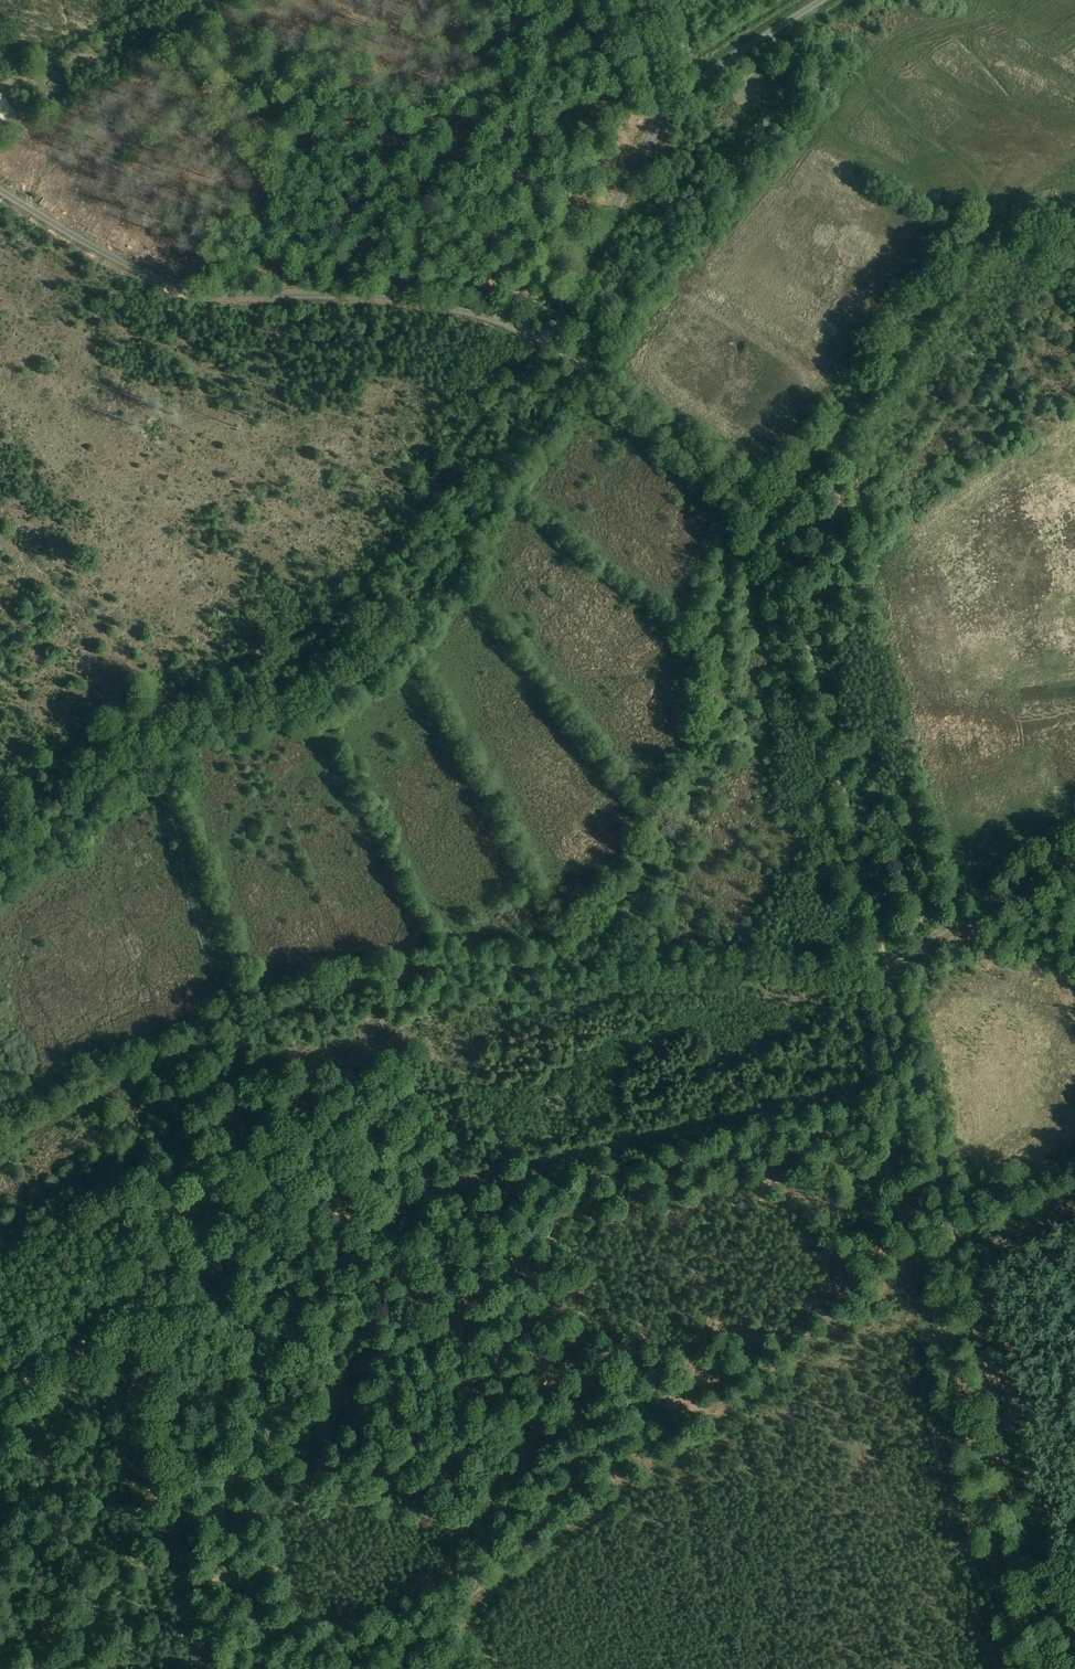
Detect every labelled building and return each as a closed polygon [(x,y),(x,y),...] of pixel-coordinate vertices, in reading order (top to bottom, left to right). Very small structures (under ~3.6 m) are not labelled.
[(827,1322),(832,1319),(824,1304),(819,1306),(827,1322)]
